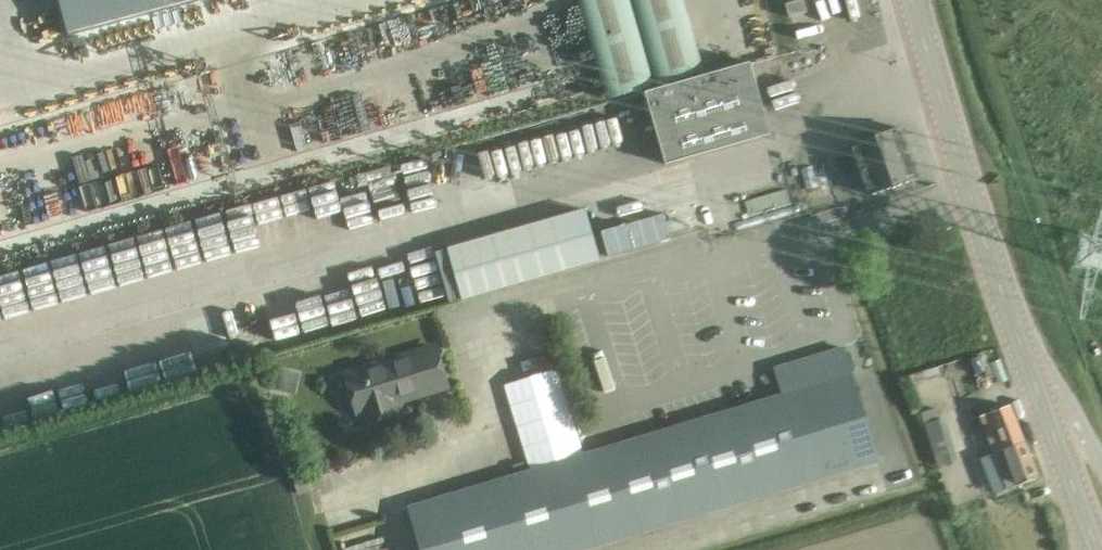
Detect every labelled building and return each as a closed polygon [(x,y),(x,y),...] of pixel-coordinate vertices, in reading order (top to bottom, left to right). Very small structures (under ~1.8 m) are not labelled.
[(394,0),(341,0),(345,14),(394,0)] [(608,103),(645,92),(655,90),(629,0),(579,0),(608,103)] [(658,89),(706,75),(684,0),(633,0),(658,89)] [(783,5),(787,18),(806,13),(802,0),(783,5)] [(645,92),(666,164),(771,134),(750,62),(706,75),(658,89),(655,90),(645,92)] [(867,194),(916,177),(899,128),(850,145),(867,194)] [(447,252),(462,303),(544,280),(601,263),(586,212),(447,252)] [(600,233),(607,258),(670,240),(663,215),(600,233)] [(878,463),(843,347),(772,369),(780,395),(597,450),(406,508),(419,549),(590,549),(878,463)] [(420,395),(447,387),(435,348),(346,375),(350,388),(346,392),(350,406),(356,408),(357,414),(362,412),(365,423),(400,413),(396,397),(418,390),(420,395)] [(274,374),(270,390),(293,395),(298,374),(284,371),(275,369),(274,374)] [(988,414),(980,417),(984,429),(992,449),(993,452),(1006,489),(1016,485),(1038,477),(1025,441),(1023,441),(1010,405),(988,414)] [(938,418),(922,423),(933,455),(933,457),(936,466),(937,466),(951,461),(938,418)]
